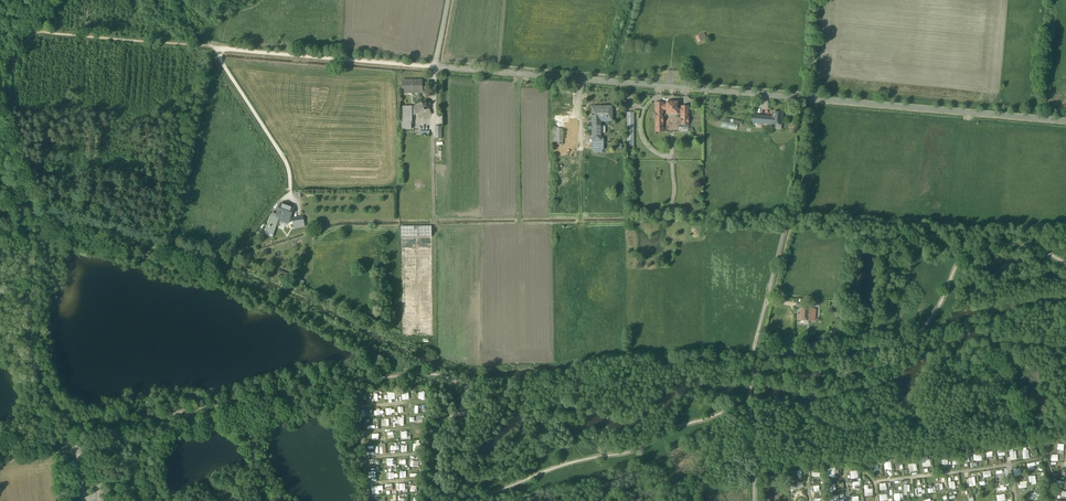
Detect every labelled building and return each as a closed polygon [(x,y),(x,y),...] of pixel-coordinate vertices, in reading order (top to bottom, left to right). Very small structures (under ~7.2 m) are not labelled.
[(704,33),(696,36),(698,42),(707,39),(704,33)] [(403,81),(403,93),(408,93),(408,91),(417,91),(417,93),(422,92),(422,80),(417,80),(417,81),(408,81),(408,80),(403,81)] [(414,106),(417,114),(429,109),(426,101),(414,106)] [(666,102),(666,104),(666,110),(666,114),(678,114),(678,113),(678,108),(678,102),(666,102)] [(663,110),(666,110),(666,104),(663,104),(663,109),(655,109),(655,119),(655,128),(663,128),(663,110)] [(403,106),(403,122),(411,122),(412,122),(412,116),(412,106),(403,106)] [(593,140),(601,140),(601,133),(601,126),(601,121),(602,121),(602,118),(606,118),(607,118),(607,121),(612,121),(612,108),(602,108),(602,107),(592,107),(592,125),(588,125),(588,129),(592,129),(593,140)] [(773,113),(773,117),(772,124),(775,125),(781,125),(782,114),(773,113)] [(688,125),(689,125),(689,114),(684,114),(684,119),(681,119),(681,125),(683,125),(688,125)] [(552,145),(563,145),(563,123),(563,116),(552,116),(552,145)] [(761,123),(772,124),(773,117),(760,116),(760,123),(761,123)] [(593,140),(593,150),(594,150),(602,150),(604,150),(604,140),(601,140),(593,140)] [(281,203),(277,214),(272,213),(266,231),(274,234),(279,219),(289,222),(294,208),(281,203)] [(293,218),(294,227),(304,226),(304,221),(303,217),(293,218)] [(402,336),(433,336),(432,226),(401,226),(402,336)] [(797,320),(809,321),(810,309),(800,308),(800,314),(798,314),(797,320)] [(884,462),(885,470),(892,469),(891,461),(884,462)] [(916,463),(908,464),(909,471),(917,471),(916,463)] [(834,473),(836,473),(836,468),(828,468),(829,477),(835,477),(834,473)] [(1028,476),(1030,485),(1036,484),(1035,475),(1028,476)] [(853,489),(861,488),(860,481),(852,482),(853,489)] [(372,494),(379,493),(379,490),(383,490),(383,485),(372,486),(372,494)] [(864,485),(864,496),(873,496),(873,489),(870,489),(870,485),(864,485)]
